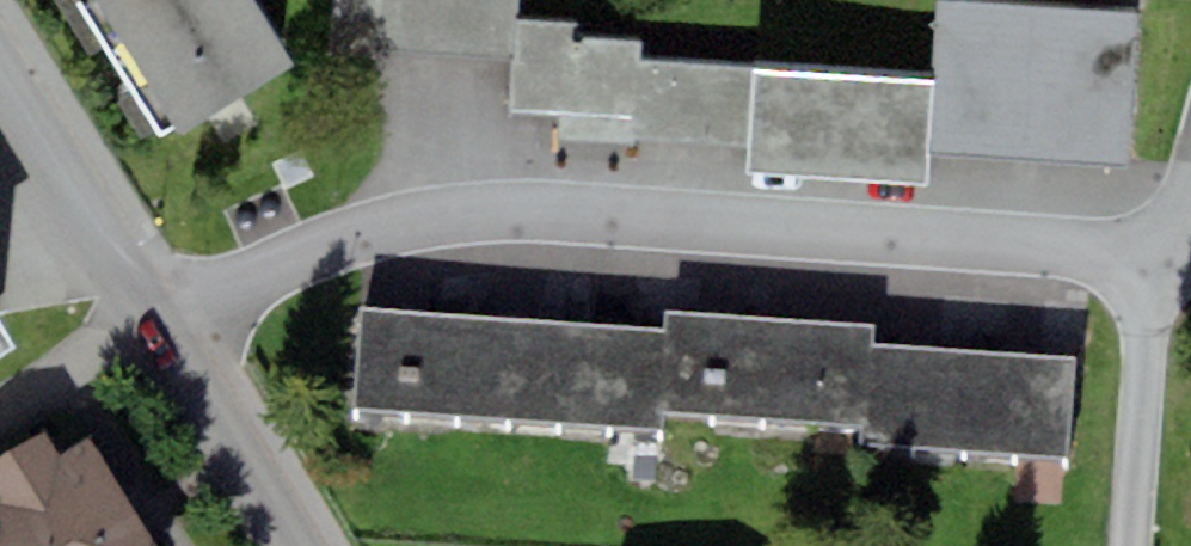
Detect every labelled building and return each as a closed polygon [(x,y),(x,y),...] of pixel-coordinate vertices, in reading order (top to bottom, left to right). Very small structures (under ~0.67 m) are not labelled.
[(253,0),(73,0),(158,137),(174,128),(179,136),(293,65),(253,0)] [(514,57),(516,21),(517,0),(333,0),(330,47),(514,57)] [(931,82),(927,151),(1137,163),(1145,15),(936,3),(931,82)] [(510,112),(560,115),(558,140),(633,145),(634,138),(747,145),(752,67),(639,60),(640,42),(574,38),(575,25),(516,21),(514,57),(510,112)] [(931,82),(752,67),(747,145),(744,173),(925,187),(927,151),(931,82)] [(404,411),(413,314),(364,310),(356,407),(404,411)] [(466,319),(413,314),(404,411),(458,416),(466,319)] [(665,332),(659,412),(711,417),(719,318),(667,314),(665,332)] [(719,318),(711,417),(764,421),(772,322),(719,318)] [(518,323),(466,319),(458,416),(510,420),(518,323)] [(818,326),(772,322),(764,421),(810,425),(818,326)] [(518,323),(510,420),(558,424),(568,323),(518,323)] [(617,328),(568,323),(558,424),(609,428),(617,328)] [(16,348),(0,324),(0,358),(16,348)] [(874,331),(818,326),(810,425),(868,430),(873,345),(874,331)] [(665,332),(617,328),(609,428),(657,432),(659,412),(665,332)] [(868,430),(867,445),(911,448),(917,347),(873,345),(868,430)] [(917,347),(911,448),(963,451),(969,351),(917,347)] [(1022,354),(969,351),(963,451),(1016,454),(1022,354)] [(1071,357),(1022,354),(1016,454),(1065,458),(1071,357)] [(93,437),(60,457),(45,432),(0,459),(0,545),(157,545),(93,437)]
